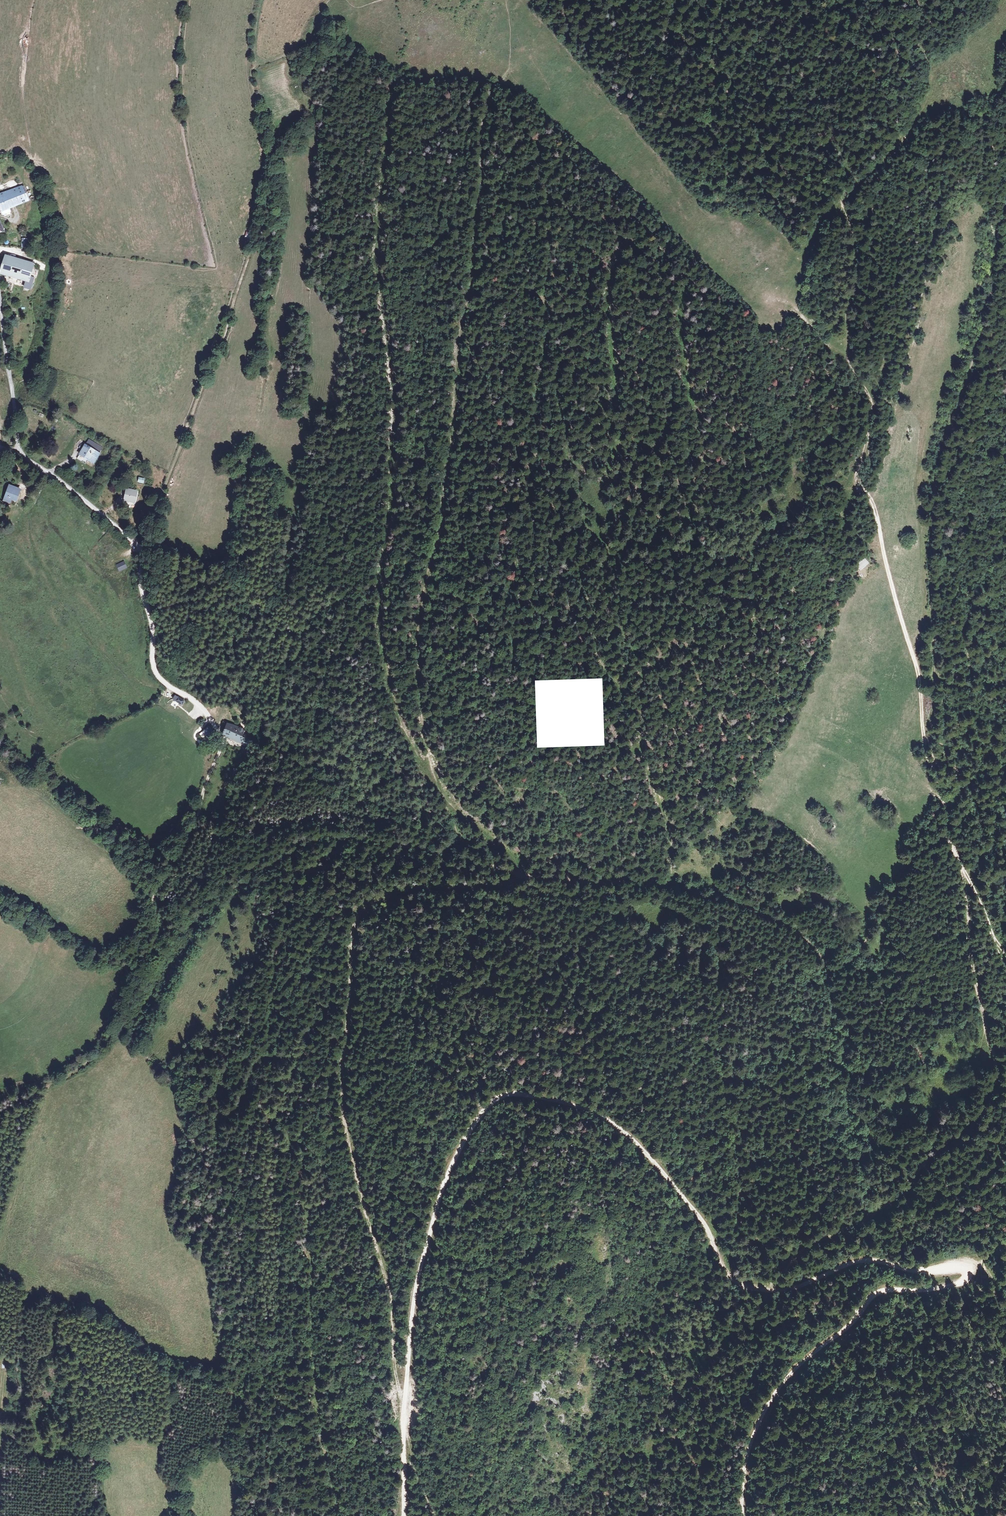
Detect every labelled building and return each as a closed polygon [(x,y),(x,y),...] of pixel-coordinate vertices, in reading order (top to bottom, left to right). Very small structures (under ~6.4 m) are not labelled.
[(24,186),(13,190),(19,205),(30,200),(24,186)] [(13,190),(0,194),(0,209),(1,212),(19,205),(13,190)] [(34,264),(5,256),(0,273),(0,274),(26,281),(24,288),(30,289),(33,278),(30,277),(34,264)] [(94,463),(99,454),(85,445),(80,454),(86,457),(86,458),(94,463)] [(20,490),(10,486),(8,491),(9,491),(7,497),(6,497),(4,501),(10,504),(12,499),(16,500),(20,490)] [(137,492),(127,490),(125,500),(134,502),(137,492)] [(856,565),(860,570),(869,563),(865,558),(856,565)] [(123,562),(117,565),(119,571),(126,568),(123,562)] [(182,704),(185,701),(176,695),(173,699),(182,704)] [(228,724),(224,731),(224,732),(234,737),(233,739),(246,745),(249,740),(246,739),(248,735),(228,724)] [(198,737),(205,741),(212,733),(205,728),(198,737)]
